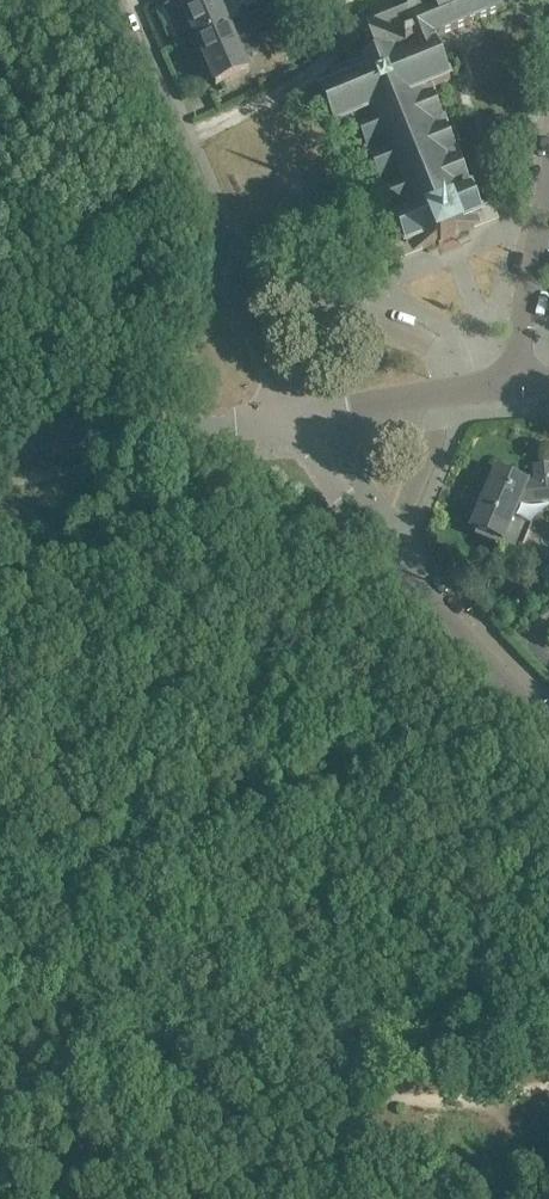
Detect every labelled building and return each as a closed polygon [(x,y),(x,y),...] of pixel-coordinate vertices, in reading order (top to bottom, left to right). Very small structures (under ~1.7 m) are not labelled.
[(182,8),(191,29),(208,68),(209,69),(210,71),(215,82),(216,86),(250,71),(244,58),(261,50),(246,17),(229,24),(220,4),(228,0),(178,0),(182,8)] [(266,7),(271,19),(288,12),(283,0),(282,0),(266,7)] [(456,29),(444,0),(443,0),(438,2),(437,0),(400,0),(404,10),(409,7),(411,13),(369,30),(372,39),(350,48),(358,66),(333,76),(337,85),(319,92),(333,127),(353,119),(371,163),(364,166),(370,180),(377,177),(384,194),(376,197),(383,211),(390,208),(403,242),(394,246),(394,248),(400,259),(438,243),(439,246),(458,238),(458,235),(496,219),(490,208),(481,211),(475,197),(454,145),(461,143),(455,129),(448,131),(430,88),(450,80),(436,47),(442,44),(439,36),(456,29)] [(466,25),(468,30),(480,25),(478,20),(500,11),(496,0),(444,0),(456,29),(466,25)] [(484,495),(470,528),(520,550),(530,526),(513,519),(519,503),(548,500),(548,464),(534,466),(535,482),(528,483),(528,482),(496,468),(484,495)]
